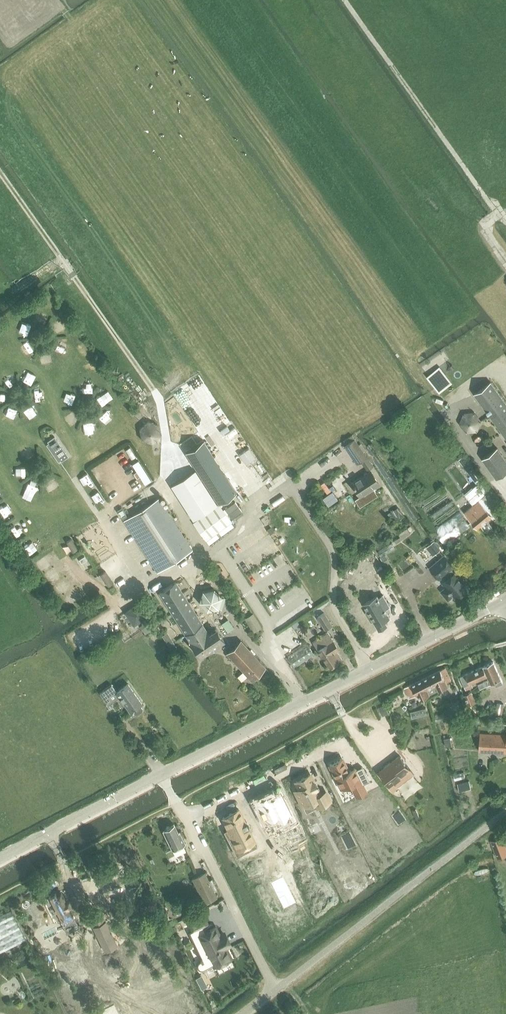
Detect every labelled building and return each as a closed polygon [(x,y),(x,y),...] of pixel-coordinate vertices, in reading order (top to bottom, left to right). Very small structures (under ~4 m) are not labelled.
[(440,393),(453,383),(440,366),(427,376),(440,393)] [(492,382),(475,394),(505,437),(505,402),(492,382)] [(142,407),(132,415),(140,424),(149,416),(142,407)] [(464,413),(459,424),(467,432),(478,431),(482,420),(475,411),(464,413)] [(140,429),(141,440),(152,444),(160,436),(158,424),(148,420),(140,429)] [(54,435),(48,440),(61,460),(68,455),(54,435)] [(353,435),(344,441),(346,444),(358,463),(367,457),(355,439),(353,435)] [(207,487),(226,475),(203,440),(185,453),(207,487)] [(505,472),(505,460),(498,448),(483,458),(498,478),(505,472)] [(462,457),(459,459),(477,485),(478,484),(486,494),(489,491),(462,456),(462,457)] [(195,470),(171,485),(194,519),(217,504),(195,470)] [(360,496),(379,483),(371,470),(352,483),(360,496)] [(226,475),(207,487),(218,503),(236,491),(226,475)] [(505,517),(505,511),(503,507),(503,508),(489,491),(486,494),(478,484),(477,485),(466,494),(474,504),(465,512),(478,528),(499,511),(505,518),(505,517)] [(158,572),(193,550),(159,498),(125,520),(158,572)] [(225,508),(228,513),(238,506),(235,501),(225,508)] [(206,541),(232,522),(219,504),(193,523),(206,541)] [(238,506),(228,513),(232,518),(242,511),(238,506)] [(399,507),(392,511),(397,520),(405,515),(399,507)] [(118,511),(123,519),(128,517),(122,508),(118,511)] [(471,526),(460,511),(435,529),(446,544),(471,526)] [(407,528),(402,532),(405,537),(411,533),(407,528)] [(67,541),(73,552),(78,549),(72,538),(67,541)] [(426,547),(434,555),(441,549),(434,540),(426,547)] [(392,542),(378,551),(381,556),(395,547),(392,542)] [(458,600),(470,589),(456,573),(456,574),(452,569),(454,567),(445,557),(431,568),(440,579),(445,575),(449,579),(444,583),(447,588),(442,592),(449,600),(454,596),(458,600)] [(113,583),(106,571),(101,574),(108,586),(113,583)] [(377,595),(363,604),(367,610),(365,612),(371,622),(374,620),(379,629),(388,624),(385,619),(390,616),(385,608),(389,605),(385,599),(394,594),(385,580),(376,585),(382,595),(378,597),(377,595)] [(203,625),(176,582),(159,593),(187,636),(203,625)] [(203,590),(199,601),(207,610),(218,608),(222,596),(214,588),(203,590)] [(138,603),(125,612),(134,625),(147,616),(138,603)] [(324,613),(317,617),(325,630),(332,626),(324,613)] [(263,628),(254,614),(246,620),(255,634),(263,628)] [(151,630),(145,622),(140,626),(145,634),(151,630)] [(201,658),(225,641),(218,631),(214,634),(212,631),(208,633),(203,625),(187,636),(190,642),(190,643),(191,644),(190,646),(192,647),(194,648),(201,658)] [(329,668),(342,660),(335,650),(338,648),(328,632),(312,642),(329,668)] [(227,653),(244,671),(258,659),(241,641),(227,653)] [(174,642),(169,645),(172,650),(177,647),(174,642)] [(307,643),(287,657),(295,667),(305,660),(307,664),(310,662),(307,659),(310,657),(314,654),(307,643)] [(266,668),(258,659),(244,671),(238,677),(242,681),(248,676),(252,680),(266,668)] [(493,662),(483,667),(487,676),(488,678),(491,684),(494,682),(496,687),(503,684),(493,662)] [(471,684),(487,676),(483,667),(461,677),(466,689),(472,686),(471,684)] [(445,669),(430,676),(434,686),(435,689),(437,692),(448,686),(447,683),(451,681),(445,669)] [(421,700),(437,692),(435,689),(434,686),(430,676),(404,688),(409,698),(418,694),(421,700)] [(130,712),(133,710),(136,714),(137,715),(143,711),(143,709),(140,705),(142,704),(128,684),(117,692),(111,684),(100,692),(108,704),(118,697),(122,703),(124,702),(130,712)] [(477,702),(472,691),(464,695),(468,705),(477,702)] [(459,699),(446,703),(449,712),(462,707),(459,699)] [(498,703),(496,712),(502,714),(504,704),(498,703)] [(385,704),(378,707),(382,715),(389,712),(385,704)] [(427,714),(426,707),(411,711),(412,717),(427,714)] [(481,734),(481,751),(505,752),(505,735),(481,734)] [(400,755),(378,772),(392,791),(397,787),(394,782),(410,770),(400,755)] [(370,781),(362,766),(356,769),(355,767),(348,771),(342,758),(329,764),(336,777),(335,777),(341,789),(350,785),(356,797),(367,792),(363,784),(370,781)] [(309,774),(295,781),(299,787),(294,790),(302,805),(314,800),(317,806),(330,800),(325,791),(319,794),(316,787),(317,787),(313,780),(313,781),(309,774)] [(470,780),(458,783),(460,791),(472,788),(470,780)] [(274,791),(261,798),(271,817),(280,813),(285,824),(297,818),(283,791),(276,795),(274,791)] [(239,809),(223,817),(228,828),(224,830),(237,856),(257,845),(239,809)] [(183,844),(184,844),(179,833),(178,834),(173,825),(170,827),(167,826),(167,828),(165,829),(165,831),(163,832),(172,850),(173,850),(176,856),(186,851),(183,844)] [(493,840),(499,857),(505,854),(505,843),(503,836),(493,840)] [(205,872),(192,878),(204,903),(217,897),(213,890),(217,888),(212,878),(209,880),(205,872)] [(79,929),(76,923),(69,909),(72,907),(68,901),(65,902),(61,893),(57,895),(56,895),(54,896),(52,895),(51,897),(49,898),(64,928),(67,935),(79,929)] [(26,941),(11,911),(0,916),(0,954),(26,941)] [(203,914),(188,921),(192,930),(193,931),(203,926),(208,923),(203,914)] [(118,945),(105,920),(103,921),(101,916),(92,920),(95,925),(92,927),(105,952),(118,945)] [(192,930),(189,932),(201,956),(200,957),(201,960),(200,960),(199,961),(199,962),(198,962),(198,963),(198,964),(198,965),(198,966),(198,967),(199,967),(199,968),(200,968),(201,968),(201,969),(202,969),(203,969),(214,964),(214,965),(218,963),(219,964),(220,964),(220,965),(221,965),(222,965),(223,965),(224,965),(224,964),(225,964),(225,963),(226,963),(226,962),(227,962),(227,961),(227,960),(227,959),(231,957),(225,947),(230,945),(224,932),(219,935),(215,927),(206,932),(203,926),(193,931),(192,930)] [(201,989),(207,986),(202,975),(196,978),(201,989)]
